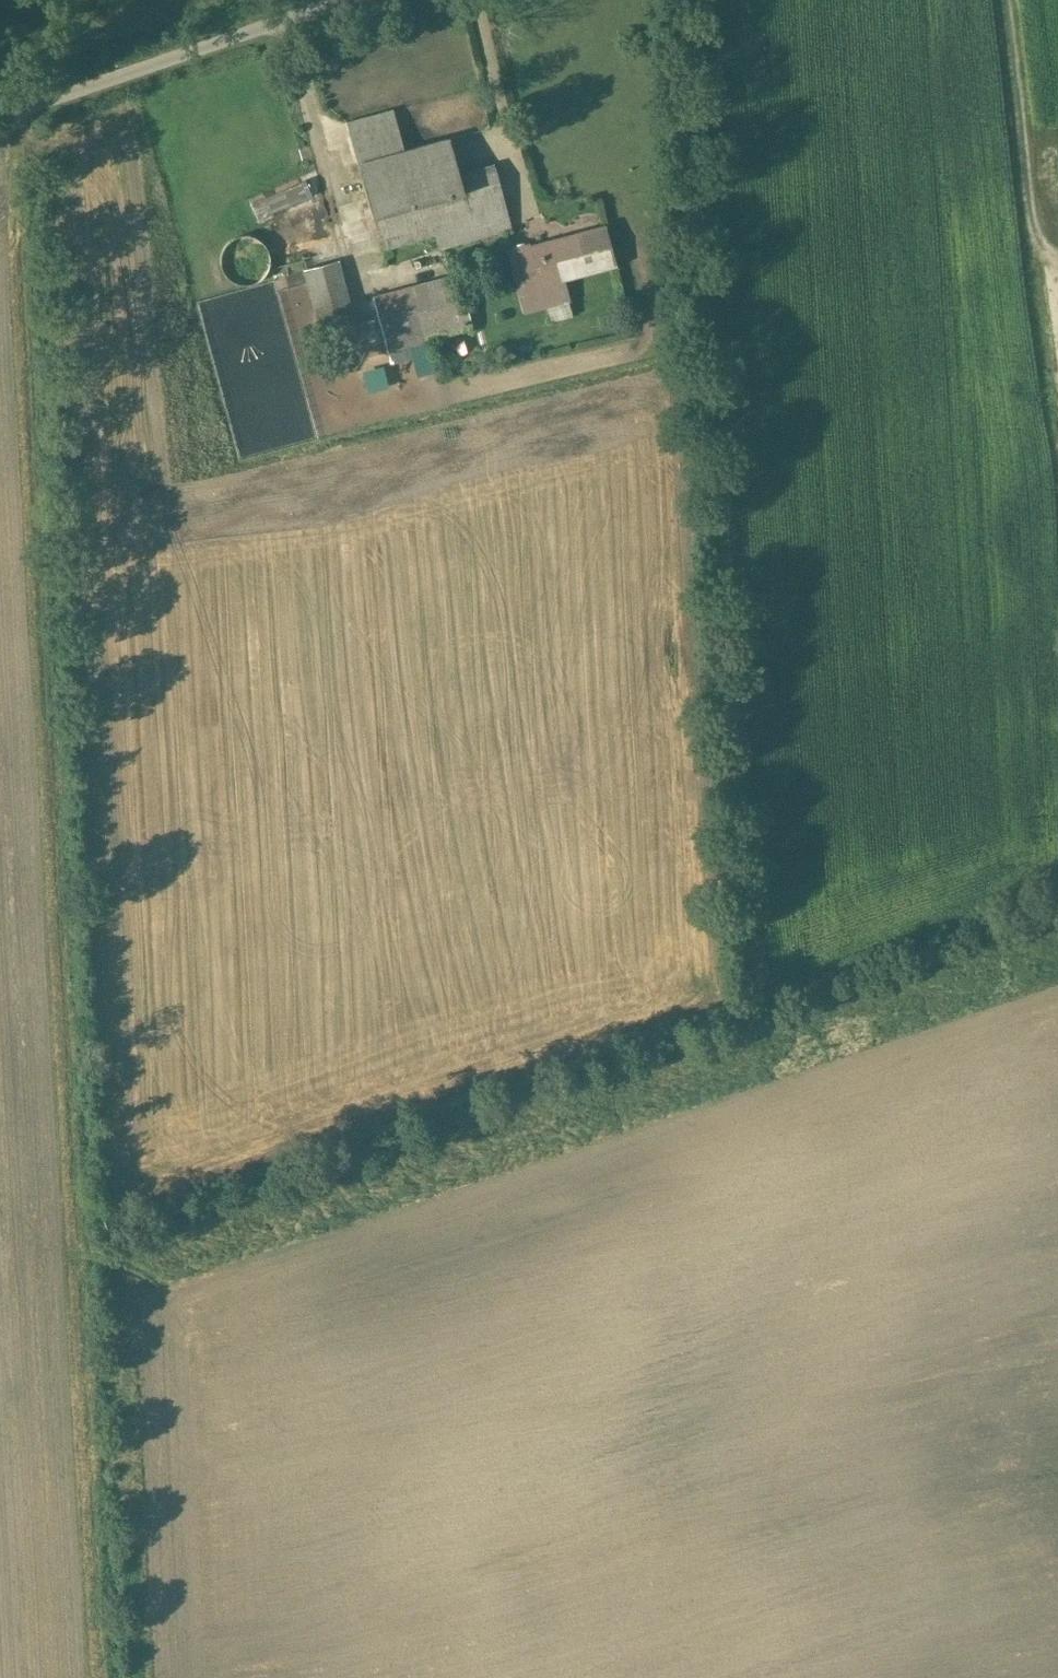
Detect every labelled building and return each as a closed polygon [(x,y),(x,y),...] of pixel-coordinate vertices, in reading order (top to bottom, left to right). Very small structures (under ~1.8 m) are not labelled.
[(449,138),(357,162),(381,249),(434,234),(438,248),(511,228),(494,164),(458,174),(449,138)] [(604,227),(529,246),(529,244),(510,249),(510,248),(507,249),(524,310),(567,299),(562,280),(612,266),(612,267),(615,267),(604,227)] [(267,269),(269,259),(267,250),(261,242),(253,237),(244,235),(234,237),(226,243),(221,251),(219,261),(222,270),(227,278),(235,283),(245,285),(254,283),(262,277),(267,269)] [(338,260),(304,269),(321,333),(355,324),(338,260)] [(458,275),(372,298),(386,350),(472,327),(458,275)]
